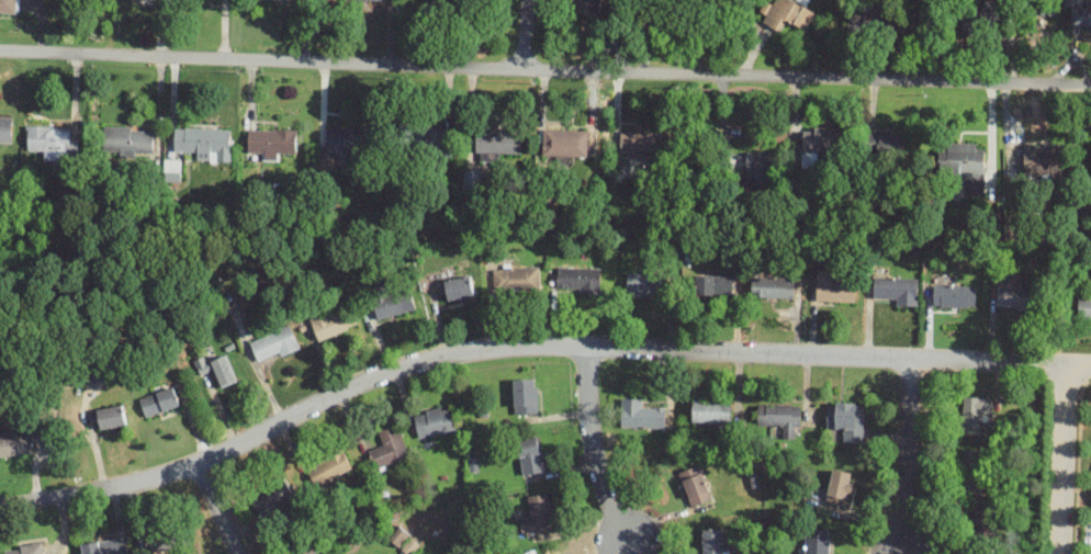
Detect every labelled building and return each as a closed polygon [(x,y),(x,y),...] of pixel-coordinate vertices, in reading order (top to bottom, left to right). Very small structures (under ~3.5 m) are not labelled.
[(20,13),(20,0),(0,0),(0,12),(20,13)] [(573,13),(599,13),(599,0),(573,0),(573,13)] [(754,18),(779,31),(785,20),(804,30),(814,11),(792,0),(775,0),(773,4),(765,0),(764,0),(754,18)] [(978,7),(961,8),(963,30),(993,29),(991,0),(978,1),(978,7)] [(879,29),(878,14),(846,15),(847,29),(870,28),(870,29),(879,29)] [(12,112),(0,112),(0,146),(12,146),(12,112)] [(78,135),(69,135),(69,125),(27,125),(27,155),(78,155),(78,135)] [(154,155),(154,126),(104,127),(104,156),(154,155)] [(452,126),(415,126),(415,154),(452,154),(452,126)] [(230,152),(230,128),(173,127),(173,151),(230,152)] [(326,127),(326,152),(365,152),(365,127),(326,127)] [(837,127),(803,127),(803,161),(837,161),(837,127)] [(285,160),(285,150),(297,151),(297,128),(248,128),(248,149),(259,149),(259,160),(285,160)] [(522,128),(476,128),(476,155),(522,155),(522,128)] [(546,156),(591,156),(591,128),(546,128),(546,156)] [(656,151),(656,132),(620,132),(620,151),(656,151)] [(904,135),(867,135),(866,158),(903,159),(904,135)] [(947,178),(972,178),(972,191),(985,191),(985,143),(947,143),(947,178)] [(1025,145),(1025,178),(1064,177),(1064,145),(1025,145)] [(741,152),(742,189),(776,188),(776,151),(741,152)] [(180,177),(180,161),(166,161),(166,177),(180,177)] [(463,188),(482,188),(482,169),(463,169),(463,188)] [(493,268),(494,293),(541,292),(540,267),(493,268)] [(600,293),(600,267),(558,267),(558,293),(600,293)] [(855,301),(855,280),(835,280),(835,269),(817,269),(817,301),(855,301)] [(665,295),(665,273),(627,273),(627,295),(665,295)] [(448,301),(475,296),(472,274),(445,279),(448,301)] [(696,296),(732,296),(732,274),(696,274),(696,296)] [(795,296),(795,276),(752,276),(752,296),(795,296)] [(919,276),(874,276),(874,299),(895,299),(895,305),(919,305),(919,276)] [(379,319),(408,310),(402,291),(390,294),(386,284),(370,290),(379,319)] [(976,285),(934,285),(934,306),(976,306),(976,285)] [(1034,285),(998,285),(998,308),(1034,308),(1034,285)] [(1078,297),(1078,318),(1090,318),(1090,297),(1078,297)] [(310,319),(319,340),(358,325),(348,303),(310,319)] [(250,341),(260,365),(301,348),(290,324),(250,341)] [(193,365),(199,376),(212,371),(218,386),(238,378),(226,351),(193,365)] [(515,412),(539,412),(539,378),(515,378),(515,412)] [(181,405),(175,385),(139,398),(146,417),(181,405)] [(963,432),(982,432),(982,396),(963,396),(963,432)] [(621,428),(666,428),(666,408),(644,408),(644,398),(621,398),(621,428)] [(731,422),(731,399),(693,399),(693,422),(731,422)] [(840,442),(864,442),(864,402),(828,402),(828,431),(840,431),(840,442)] [(801,403),(758,403),(758,425),(780,425),(780,437),(801,437),(801,403)] [(100,429),(127,425),(124,404),(92,410),(93,419),(98,418),(100,429)] [(418,438),(457,431),(452,406),(414,411),(418,438)] [(400,423),(375,430),(380,443),(368,446),(374,467),(408,457),(400,423)] [(34,452),(32,430),(0,433),(0,456),(34,452)] [(542,474),(542,438),(519,438),(519,474),(542,474)] [(353,467),(344,449),(306,467),(316,486),(353,467)] [(960,449),(960,490),(983,490),(983,449),(960,449)] [(682,470),(689,506),(711,501),(704,464),(682,470)] [(825,501),(848,507),(856,473),(834,467),(825,501)] [(294,494),(285,478),(256,495),(263,510),(294,494)] [(825,483),(810,482),(810,502),(824,502),(825,483)] [(521,513),(522,532),(551,531),(550,494),(529,494),(530,512),(521,513)] [(970,510),(970,546),(994,546),(994,510),(970,510)] [(146,529),(150,553),(196,544),(192,521),(146,529)] [(418,543),(397,526),(386,539),(404,553),(409,553),(418,543)] [(702,528),(702,553),(724,553),(724,528),(702,528)] [(809,528),(809,546),(798,546),(798,553),(831,553),(831,528),(809,528)] [(125,535),(80,544),(82,553),(129,553),(125,535)] [(46,543),(0,547),(0,553),(47,553),(46,543)]
